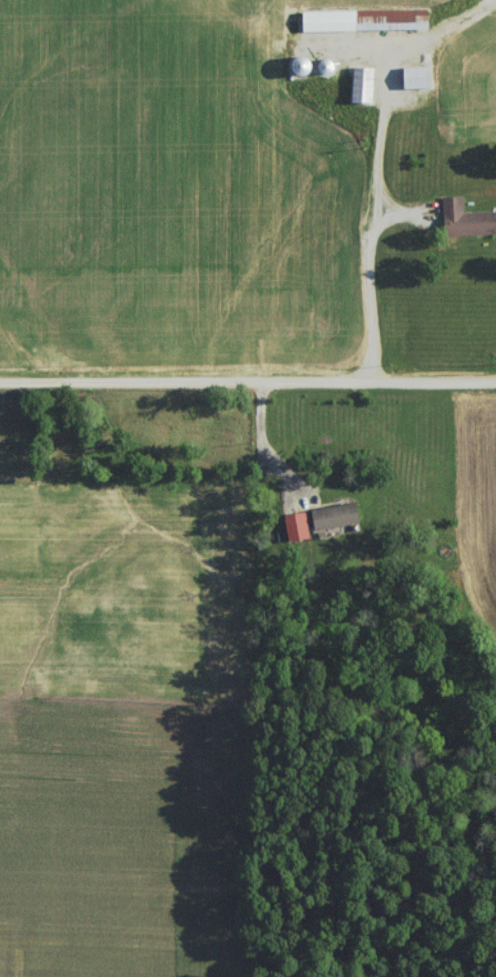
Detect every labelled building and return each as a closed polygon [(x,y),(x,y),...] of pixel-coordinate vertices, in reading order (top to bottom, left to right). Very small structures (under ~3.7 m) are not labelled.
[(293,36),(428,35),(428,14),(275,16),(276,44),(293,44),(293,36)] [(294,62),(294,79),(310,79),(310,62),(294,62)] [(351,106),(373,106),(373,72),(351,72),(351,106)] [(403,72),(403,93),(430,93),(430,72),(403,72)] [(495,216),(462,218),(461,201),(441,202),(443,242),(495,239),(495,232),(495,216)] [(313,536),(359,531),(357,508),(310,512),(313,536)] [(308,543),(305,517),(282,520),(286,546),(308,543)]
